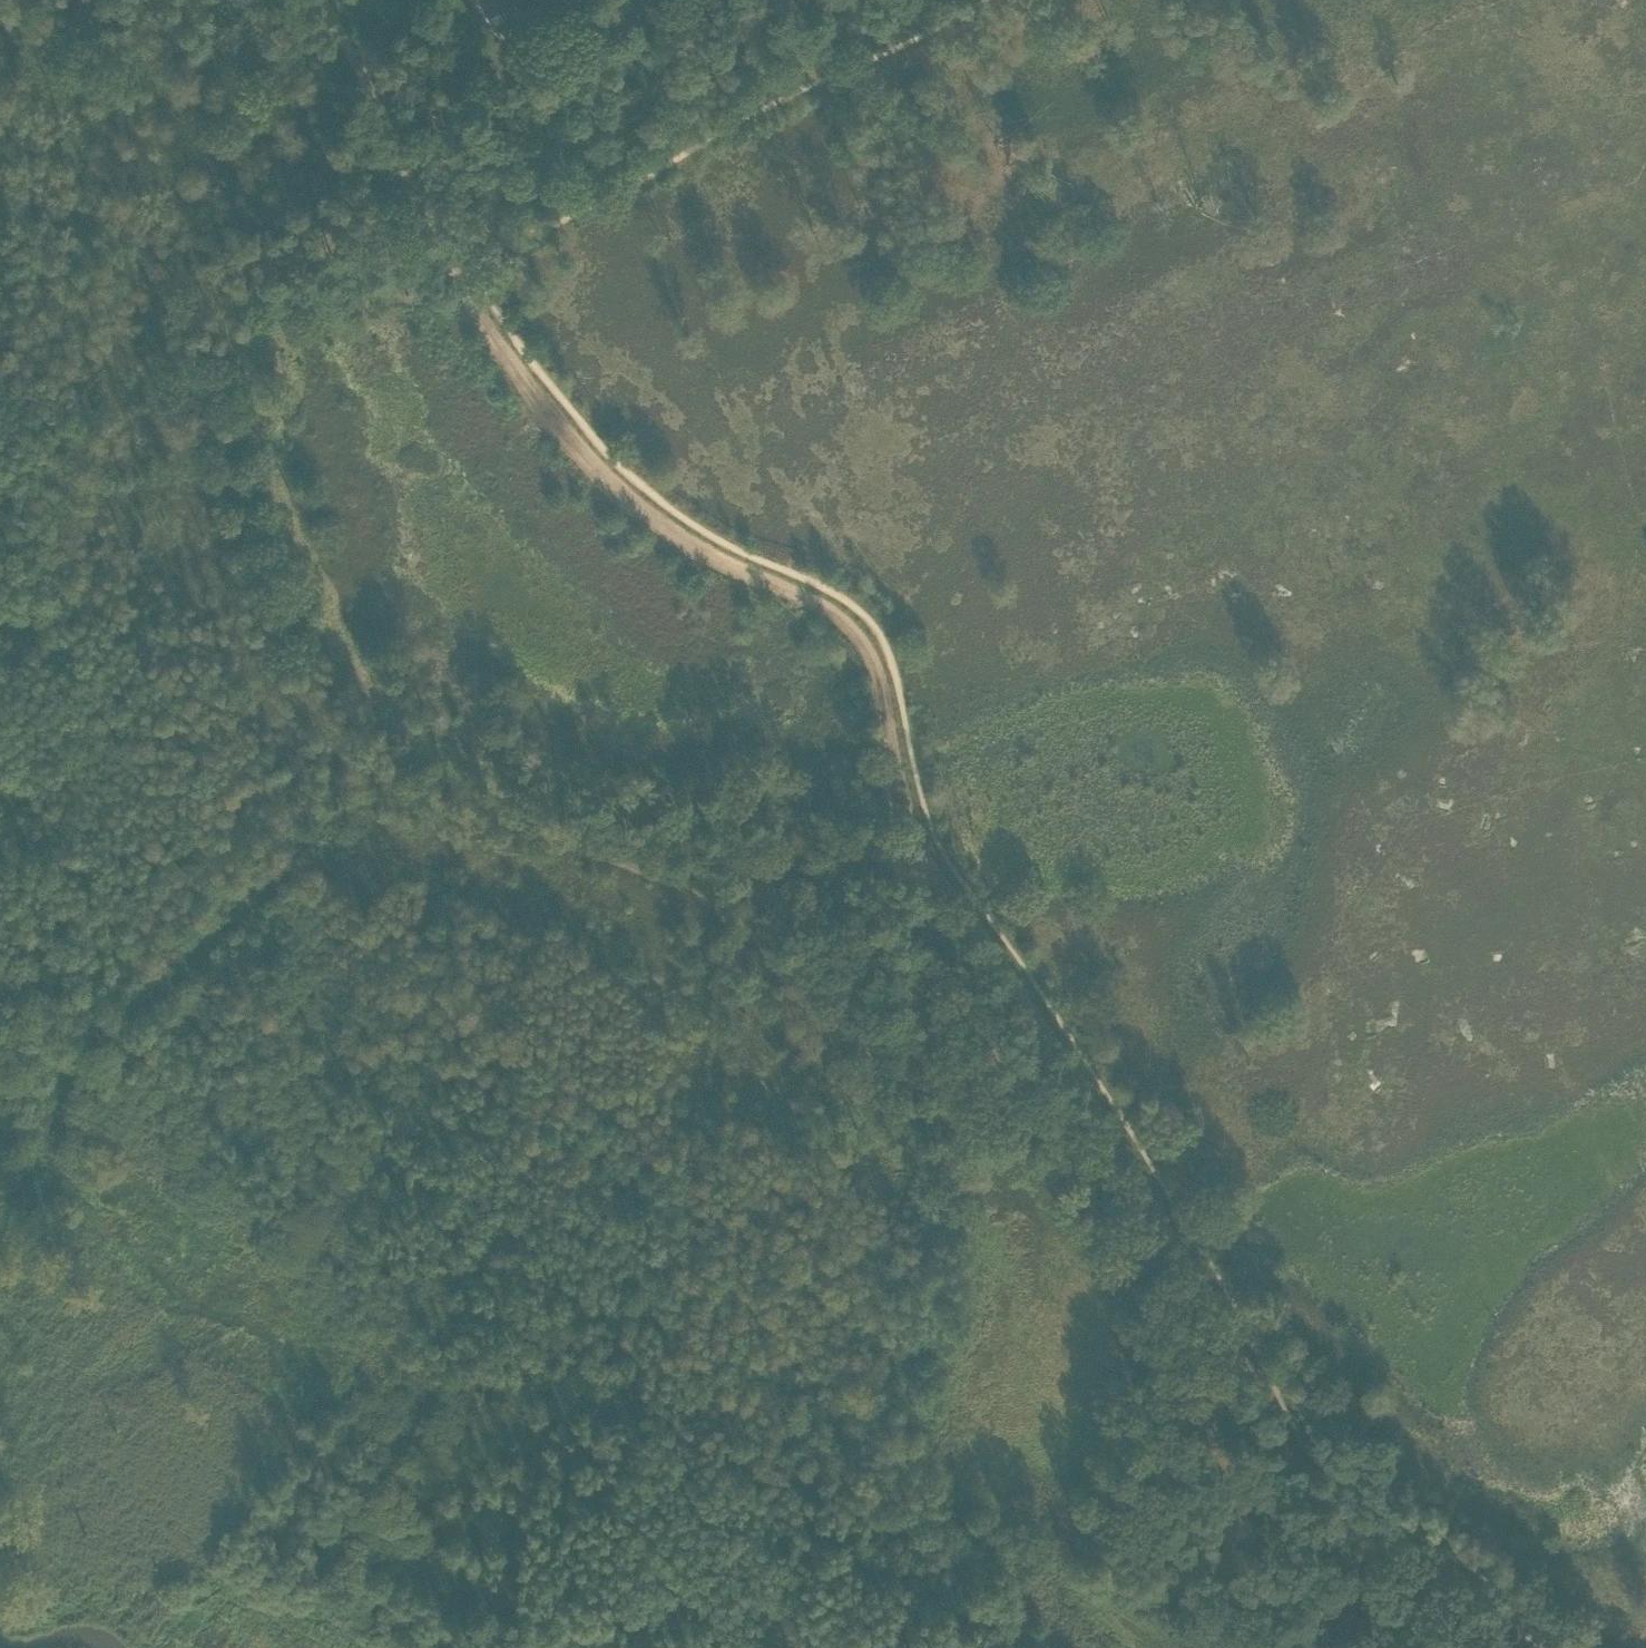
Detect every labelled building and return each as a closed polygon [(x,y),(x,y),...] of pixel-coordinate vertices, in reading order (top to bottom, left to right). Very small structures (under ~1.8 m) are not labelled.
[(543,13),(562,3),(560,0),(536,0),(543,13)]
